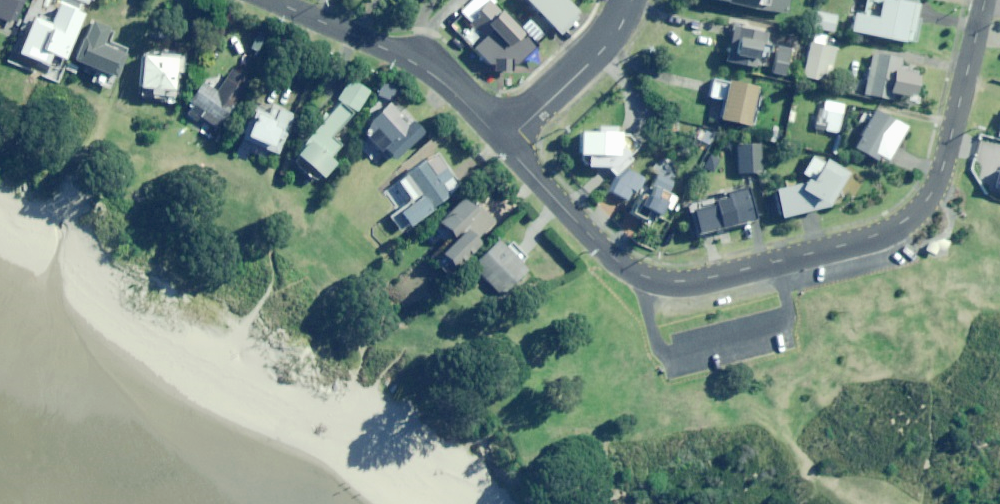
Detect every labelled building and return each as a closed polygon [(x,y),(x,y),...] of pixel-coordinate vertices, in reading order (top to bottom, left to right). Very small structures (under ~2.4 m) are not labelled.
[(3,14),(8,17),(15,2),(13,0),(0,0),(0,21),(3,14)] [(493,0),(472,0),(462,9),(485,35),(471,48),(489,68),(512,67),(535,46),(493,0)] [(565,0),(526,0),(554,31),(576,11),(565,0)] [(760,12),(760,10),(785,16),(788,0),(712,0),(760,12)] [(919,4),(898,0),(866,0),(863,16),(854,14),(850,32),(910,44),(919,4)] [(84,12),(60,2),(50,25),(33,18),(18,55),(58,72),(84,12)] [(833,33),(836,17),(816,12),(812,28),(833,33)] [(91,22),(72,60),(93,70),(89,80),(107,89),(123,56),(101,45),(108,30),(91,22)] [(760,70),(768,35),(733,27),(725,62),(760,70)] [(802,76),(826,83),(836,49),(829,47),(831,38),(814,34),(802,76)] [(786,78),(792,52),(777,49),(771,74),(786,78)] [(181,58),(142,56),(140,89),(151,89),(150,105),(175,106),(177,73),(180,73),(181,58)] [(885,100),(893,63),(871,59),(864,95),(885,100)] [(915,99),(919,73),(892,69),(888,94),(915,99)] [(247,84),(229,72),(216,93),(202,84),(183,114),(198,123),(201,119),(219,130),(247,84)] [(859,96),(861,81),(848,79),(846,94),(859,96)] [(370,92),(351,80),(338,101),(358,113),(370,92)] [(748,127),(757,88),(729,81),(719,120),(748,127)] [(720,101),(723,85),(713,82),(709,98),(720,101)] [(836,135),(845,106),(825,100),(815,128),(836,135)] [(389,105),(366,125),(367,139),(360,145),(373,160),(383,151),(393,161),(418,137),(389,105)] [(338,106),(289,163),(315,185),(333,164),(329,160),(342,146),(333,138),(351,117),(338,106)] [(267,116),(254,111),(244,138),(267,147),(265,151),(276,155),(292,116),(270,108),(267,116)] [(885,161),(904,128),(874,111),(852,149),(873,161),(876,156),(885,161)] [(801,134),(805,120),(797,117),(792,132),(801,134)] [(625,169),(632,162),(633,153),(640,147),(622,133),(619,133),(620,127),(594,126),(594,133),(579,132),(578,155),(586,156),(586,169),(609,170),(609,172),(613,176),(615,178),(625,169)] [(710,146),(714,134),(700,130),(696,141),(710,146)] [(760,174),(760,146),(737,146),(737,174),(760,174)] [(451,178),(434,156),(406,177),(420,196),(400,211),(389,219),(400,234),(449,197),(440,185),(451,178)] [(714,174),(720,160),(709,156),(703,169),(714,174)] [(825,161),(823,165),(810,157),(793,186),(774,190),(780,217),(827,206),(846,174),(825,161)] [(613,176),(605,189),(624,201),(630,190),(636,194),(644,181),(625,169),(615,178),(613,176)] [(655,216),(667,223),(673,212),(670,211),(676,200),(666,195),(673,184),(657,175),(645,198),(639,195),(628,214),(639,220),(638,223),(649,228),(655,216)] [(694,239),(750,224),(742,194),(686,209),(694,239)] [(490,223),(463,197),(437,224),(454,240),(439,256),(454,270),(478,245),(473,240),(490,223)] [(499,297),(527,271),(520,264),(527,258),(510,241),(504,247),(498,240),(470,267),(499,297)]
